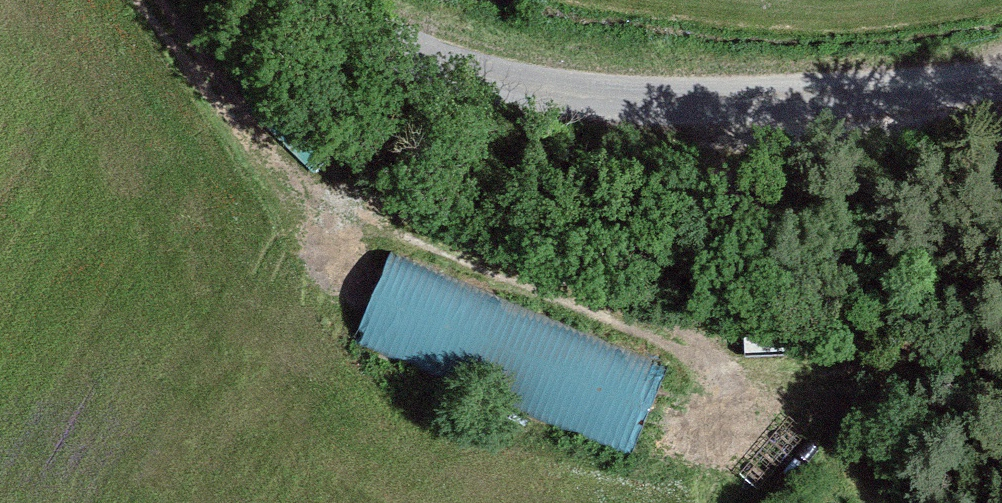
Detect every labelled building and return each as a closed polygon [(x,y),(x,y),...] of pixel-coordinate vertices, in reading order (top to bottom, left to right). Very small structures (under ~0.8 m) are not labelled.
[(675,378),(399,268),(366,352),(641,462),(675,378)]
